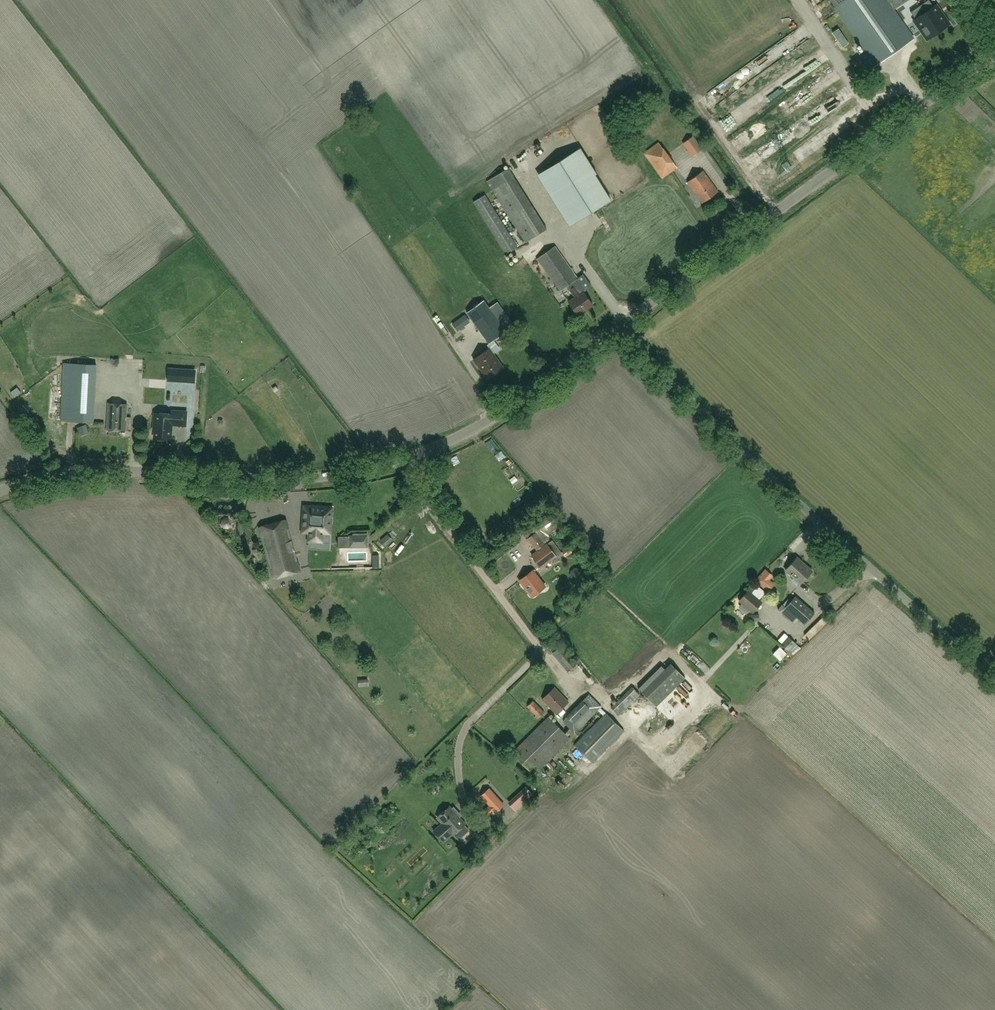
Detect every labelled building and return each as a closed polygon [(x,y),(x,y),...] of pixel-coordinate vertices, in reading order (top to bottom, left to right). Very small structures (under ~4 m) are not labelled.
[(912,40),(885,0),(832,0),(836,6),(865,49),(860,53),(870,69),(912,40)] [(906,0),(888,0),(894,8),(906,0)] [(926,1),(918,7),(936,33),(947,26),(933,6),(931,8),(926,1)] [(918,7),(909,13),(914,20),(912,21),(926,41),(936,33),(918,7)] [(702,149),(693,136),(683,143),(693,156),(702,149)] [(662,178),(677,168),(658,142),(643,152),(662,178)] [(611,200),(595,175),(597,174),(581,147),(579,148),(545,169),(577,221),(611,200)] [(525,242),(547,229),(508,167),(487,181),(525,242)] [(702,203),(718,191),(703,170),(687,182),(702,203)] [(518,247),(485,195),(474,202),(506,254),(518,247)] [(555,246),(544,253),(537,258),(561,290),(567,286),(575,296),(568,301),(578,315),(593,304),(583,291),(581,292),(573,282),(578,278),(555,246)] [(474,320),(490,342),(514,325),(496,300),(488,306),(483,298),(467,310),(468,312),(474,320)] [(458,319),(451,324),(456,331),(464,326),(458,319)] [(201,374),(187,386),(189,390),(194,396),(198,404),(204,410),(214,405),(240,382),(250,373),(249,374),(255,368),(248,360),(241,347),(230,352),(224,358),(223,358),(212,368),(201,374)] [(488,379),(504,368),(489,347),(473,359),(488,379)] [(64,362),(63,387),(61,420),(93,422),(96,363),(64,362)] [(152,380),(144,392),(154,399),(162,387),(152,380)] [(125,430),(127,403),(108,402),(106,429),(125,430)] [(171,410),(171,413),(154,412),(153,430),(155,430),(154,438),(171,439),(172,424),(186,425),(187,411),(171,410)] [(109,455),(118,448),(112,441),(103,448),(109,455)] [(304,514),(303,531),(309,532),(309,541),(322,542),(323,533),(330,533),(330,520),(331,508),(317,507),(311,507),(311,514),(304,514)] [(299,569),(285,520),(260,528),(273,576),(299,569)] [(536,550),(545,543),(536,532),(541,528),(537,524),(525,534),(536,550)] [(356,543),(368,543),(368,535),(349,536),(349,548),(356,547),(356,543)] [(547,544),(532,555),(541,567),(556,556),(547,544)] [(801,583),(812,570),(797,557),(786,569),(801,583)] [(531,596),(545,586),(532,569),(519,580),(531,596)] [(759,585),(753,591),(760,598),(766,591),(759,585)] [(740,606),(740,608),(745,613),(748,612),(750,610),(753,612),(761,602),(748,591),(739,601),(742,603),(740,606)] [(804,624),(814,612),(796,596),(786,607),(804,624)] [(564,611),(568,608),(565,603),(560,606),(564,611)] [(794,639),(785,642),(788,651),(797,648),(794,639)] [(658,703),(688,679),(684,674),(664,690),(661,688),(658,690),(655,686),(659,682),(652,674),(641,683),(658,703)] [(618,715),(640,694),(632,686),(611,707),(618,715)] [(554,715),(567,703),(554,689),(541,701),(554,715)] [(575,734),(601,706),(589,693),(566,717),(563,721),(575,734)] [(534,717),(537,719),(545,712),(533,700),(527,706),(536,715),(534,717)] [(592,762),(624,730),(606,712),(574,744),(592,762)] [(534,775),(571,738),(549,716),(511,752),(534,775)] [(709,724),(705,733),(714,738),(719,730),(709,724)] [(479,814),(485,820),(495,811),(496,812),(504,805),(489,789),(482,795),(490,805),(479,814)] [(443,841),(452,833),(453,834),(465,824),(449,807),(437,817),(442,823),(433,830),(443,841)]
